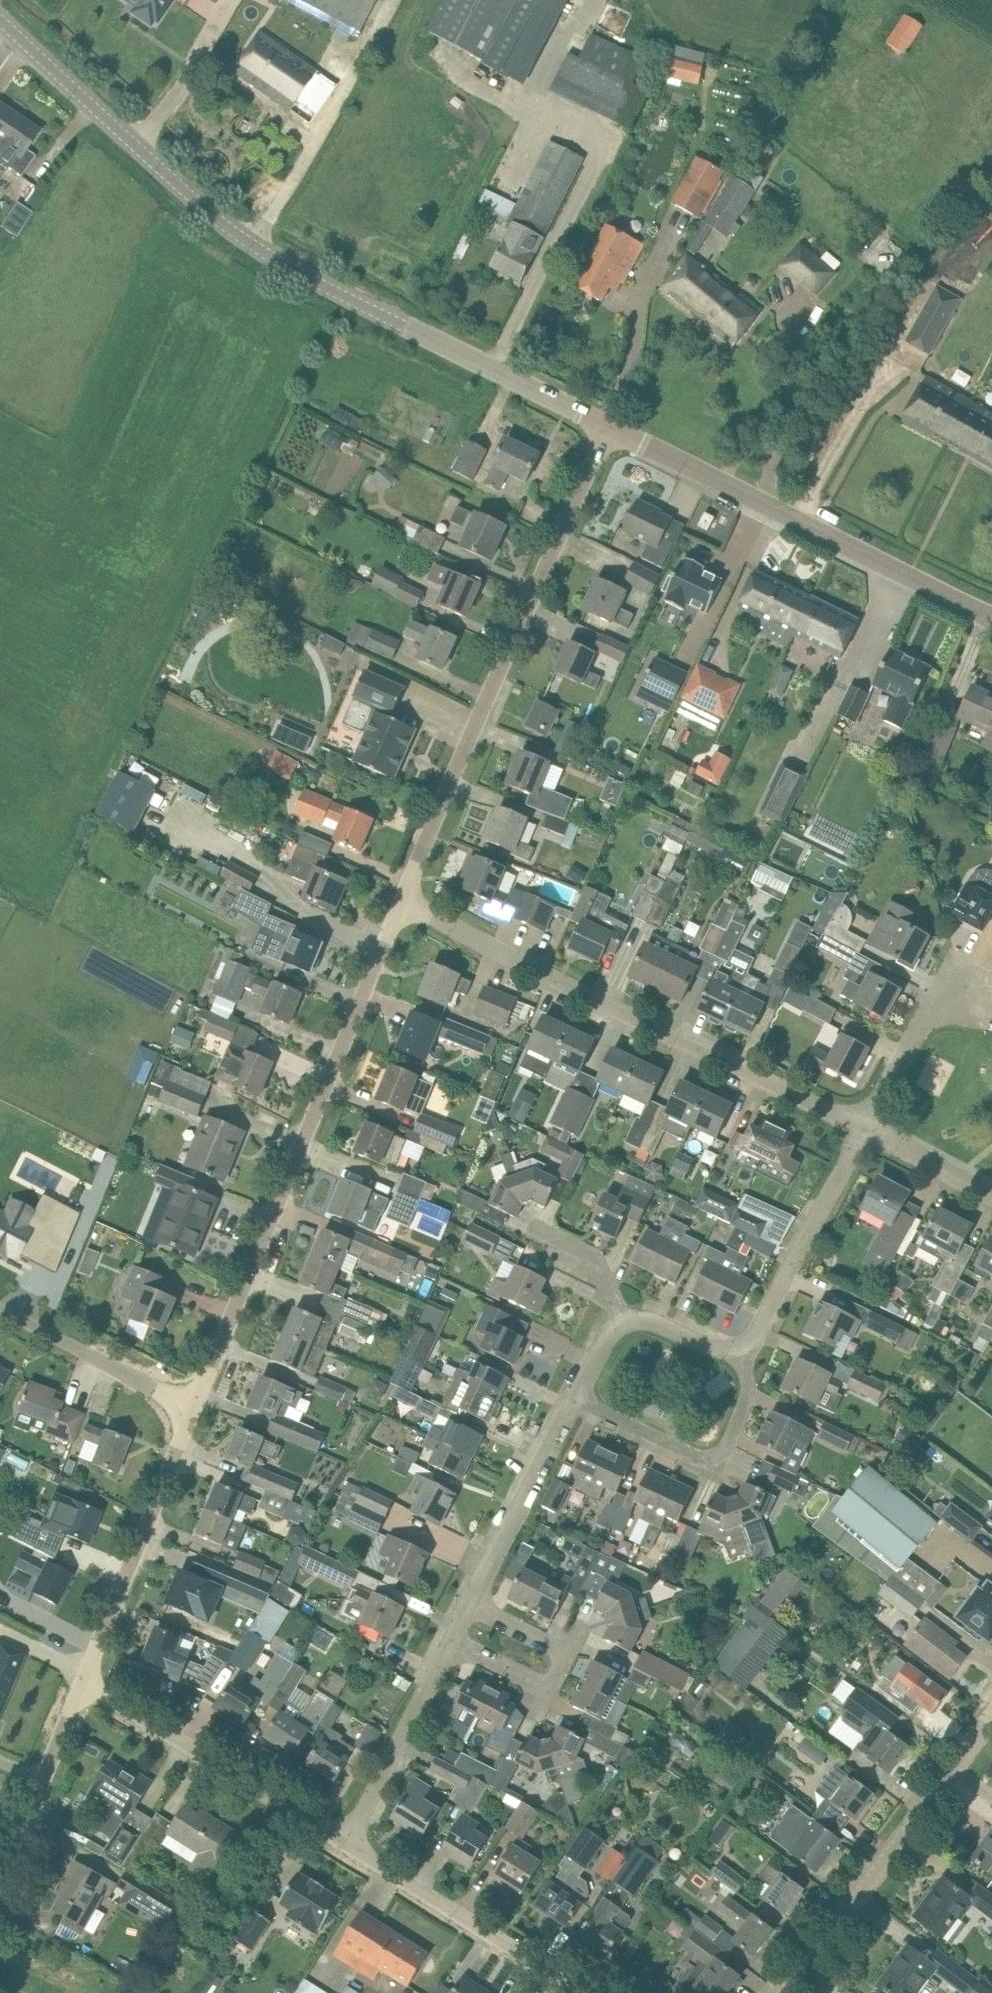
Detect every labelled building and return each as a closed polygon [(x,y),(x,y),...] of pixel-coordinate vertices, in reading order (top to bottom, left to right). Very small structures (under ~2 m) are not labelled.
[(151,24),(154,19),(157,20),(171,0),(127,0),(137,6),(133,12),(151,24)] [(357,38),(378,0),(284,0),(357,38)] [(522,84),(567,0),(444,0),(428,32),(485,62),(484,64),(522,84)] [(886,43),(905,55),(924,28),(906,14),(886,43)] [(259,33),(232,72),(310,126),(338,86),(259,33)] [(592,34),(580,59),(632,83),(644,58),(592,34)] [(315,63),(324,49),(312,41),(303,55),(315,63)] [(673,58),(669,78),(699,85),(704,65),(673,58)] [(6,167),(7,168),(21,177),(25,172),(36,156),(26,149),(28,147),(39,131),(17,115),(16,117),(0,106),(0,176),(6,167)] [(529,256),(539,237),(540,238),(582,157),(552,141),(509,223),(514,225),(492,267),(522,282),(534,258),(529,256)] [(672,202),(700,219),(725,172),(698,156),(672,202)] [(743,165),(704,222),(714,229),(728,239),(766,178),(743,165)] [(443,230),(474,245),(486,223),(488,224),(511,179),(488,167),(488,168),(474,195),(464,190),(443,230)] [(18,202),(2,226),(18,236),(19,234),(34,212),(18,202)] [(644,246),(607,226),(574,287),(602,302),(614,279),(624,284),(644,246)] [(836,272),(800,243),(782,266),(816,297),(836,272)] [(714,278),(688,257),(662,289),(691,312),(692,309),(700,316),(699,318),(712,329),(711,329),(733,348),(763,312),(741,294),(739,296),(715,277),(714,278)] [(961,299),(938,286),(906,342),(930,355),(961,299)] [(902,421),(947,445),(972,402),(927,377),(902,421)] [(947,445),(962,453),(963,452),(991,468),(991,413),(972,402),(947,445)] [(322,424),(315,437),(345,453),(346,450),(378,467),(385,455),(343,436),(322,424)] [(484,484),(499,491),(508,473),(527,482),(540,455),(507,439),(484,484)] [(453,471),(473,481),(488,450),(468,440),(453,471)] [(383,466),(375,477),(388,489),(397,479),(383,466)] [(638,499),(623,531),(649,543),(642,558),(663,568),(675,543),(664,538),(673,519),(654,510),(655,507),(638,499)] [(462,547),(491,560),(506,527),(477,514),(477,515),(458,507),(452,521),(470,530),(462,547)] [(705,513),(698,526),(708,531),(715,518),(705,513)] [(422,526),(414,543),(439,554),(446,538),(422,526)] [(666,602),(684,610),(687,604),(707,613),(723,581),(702,572),(705,567),(687,559),(685,563),(682,562),(674,579),(670,577),(663,591),(667,593),(667,594),(669,595),(666,602)] [(628,581),(653,593),(661,576),(637,565),(628,581)] [(447,589),(440,605),(466,617),(480,585),(437,566),(430,581),(447,589)] [(373,584),(373,585),(418,607),(424,593),(402,582),(396,574),(387,570),(382,567),(373,584)] [(738,608),(794,635),(813,598),(756,570),(738,608)] [(598,580),(584,610),(629,631),(636,617),(622,611),(630,594),(598,580)] [(813,598),(794,635),(841,658),(859,620),(813,598)] [(425,648),(420,660),(443,670),(456,639),(434,629),(432,633),(413,624),(406,639),(425,648)] [(375,632),(367,650),(392,662),(401,643),(375,632)] [(603,635),(596,650),(622,662),(629,647),(603,635)] [(328,650),(351,659),(356,647),(332,638),(328,650)] [(569,643),(556,672),(597,691),(604,675),(591,670),(597,656),(569,643)] [(891,649),(874,685),(897,696),(886,720),(902,727),(931,668),(891,649)] [(656,659),(641,688),(674,704),(689,674),(656,659)] [(699,663),(684,698),(726,718),(743,684),(729,677),(727,681),(717,675),(718,673),(699,663)] [(784,698),(792,669),(773,664),(765,693),(784,698)] [(367,733),(354,761),(395,779),(416,730),(391,719),(405,688),(365,671),(344,724),(367,733)] [(838,714),(856,723),(870,694),(852,686),(838,714)] [(990,698),(991,694),(974,686),(960,718),(991,732),(991,699),(990,698)] [(557,717),(559,711),(539,701),(526,726),(547,736),(554,722),(558,724),(560,719),(557,717)] [(931,720),(917,751),(942,762),(956,731),(931,720)] [(278,723),(272,738),(305,752),(311,737),(278,723)] [(277,749),(268,769),(290,781),(299,762),(277,749)] [(522,752),(509,785),(531,794),(527,806),(547,813),(565,820),(574,800),(543,787),(552,765),(541,760),(522,752)] [(705,760),(698,773),(705,777),(712,764),(705,760)] [(809,775),(783,762),(760,814),(785,825),(809,775)] [(622,763),(618,770),(628,775),(631,768),(622,763)] [(107,797),(99,814),(135,833),(157,791),(154,789),(160,779),(145,771),(140,781),(120,770),(107,797)] [(690,780),(685,790),(698,796),(703,787),(690,780)] [(608,786),(602,800),(616,805),(621,791),(608,786)] [(360,851),(374,819),(305,790),(295,814),(322,826),(325,819),(341,825),(335,841),(360,851)] [(197,799),(205,803),(209,794),(201,791),(197,799)] [(209,805),(220,810),(224,803),(212,798),(209,805)] [(511,854),(530,862),(535,848),(518,841),(527,819),(499,808),(486,840),(513,851),(511,854)] [(547,813),(542,826),(565,835),(566,836),(562,844),(572,848),(580,826),(570,821),(565,820),(547,813)] [(690,834),(687,840),(704,849),(712,834),(695,824),(690,834)] [(710,850),(721,861),(731,851),(721,840),(710,850)] [(322,871),(327,858),(298,846),(286,875),(287,875),(287,877),(310,886),(305,900),(335,912),(348,882),(322,871)] [(509,920),(515,918),(546,930),(555,906),(513,889),(510,897),(496,891),(505,869),(471,855),(464,873),(471,876),(465,890),(490,900),(486,911),(509,920)] [(259,876),(229,861),(221,876),(252,891),(259,876)] [(761,864),(753,882),(782,896),(791,878),(761,864)] [(572,866),(565,877),(579,885),(586,874),(572,866)] [(660,929),(684,874),(673,869),(667,882),(647,923),(654,926),(660,929)] [(951,915),(983,932),(991,914),(991,871),(989,870),(983,870),(979,871),(974,874),(971,879),(968,884),(960,897),(951,915)] [(647,923),(667,882),(650,874),(646,885),(632,915),(647,923)] [(630,925),(605,913),(612,898),(587,887),(572,920),(582,925),(571,948),(600,962),(606,950),(616,954),(630,925)] [(237,905),(250,911),(256,895),(243,888),(237,905)] [(838,942),(856,952),(859,954),(867,940),(849,931),(853,924),(854,916),(852,911),(843,903),(848,891),(832,891),(814,929),(823,934),(838,942)] [(698,949),(712,955),(736,914),(740,905),(727,899),(714,924),(712,923),(698,949)] [(888,916),(881,930),(877,928),(869,943),(914,967),(929,938),(917,931),(922,920),(895,906),(890,917),(888,916)] [(300,928),(268,914),(263,928),(276,934),(266,955),(310,973),(322,943),(297,933),(300,928)] [(749,920),(736,914),(712,955),(728,963),(749,920)] [(646,984),(655,988),(676,945),(655,934),(649,946),(646,945),(631,977),(632,977),(633,976),(647,983),(646,984)] [(823,934),(816,947),(831,955),(838,942),(823,934)] [(789,975),(802,950),(787,942),(775,968),(789,975)] [(676,945),(655,988),(667,994),(668,993),(681,1000),(680,1001),(682,1002),(696,969),(684,963),(689,951),(676,945)] [(223,946),(210,980),(218,984),(215,995),(237,1004),(253,970),(235,963),(239,953),(223,946)] [(901,991),(878,978),(884,967),(859,954),(856,952),(843,977),(849,980),(841,995),(886,1019),(901,991)] [(722,1021),(744,977),(732,972),(733,971),(721,965),(699,1010),(711,1016),(709,1018),(711,1021),(718,1025),(721,1024),(722,1021)] [(434,966),(421,995),(447,1006),(454,990),(467,995),(472,982),(434,966)] [(750,1035),(772,989),(761,984),(762,981),(748,974),(746,978),(744,977),(722,1021),(726,1023),(725,1026),(726,1029),(735,1033),(738,1032),(739,1029),(750,1035)] [(268,1001),(263,1013),(289,1024),(302,994),(258,976),(251,993),(268,1001)] [(478,1006),(475,1014),(506,1027),(509,1019),(510,1016),(520,1020),(521,1017),(526,1004),(517,1000),(486,988),(478,1006)] [(802,1013),(804,1009),(831,1023),(838,1010),(812,996),(810,998),(792,988),(785,1004),(802,1013)] [(203,1008),(199,1019),(209,1023),(206,1031),(233,1043),(240,1025),(229,1021),(230,1020),(212,1012),(203,1008)] [(414,1013),(399,1050),(426,1060),(436,1035),(440,1037),(445,1026),(414,1013)] [(522,1068),(544,1078),(567,1027),(560,1024),(559,1025),(545,1019),(546,1017),(545,1017),(529,1049),(531,1050),(522,1068)] [(445,1026),(440,1037),(484,1055),(492,1036),(448,1018),(445,1026)] [(580,1073),(596,1041),(595,1040),(594,1042),(580,1035),(581,1034),(567,1027),(544,1078),(547,1080),(552,1071),(562,1076),(566,1067),(580,1073)] [(830,1058),(815,1049),(808,1062),(825,1071),(827,1067),(853,1081),(869,1050),(842,1036),(830,1058)] [(511,1044),(508,1051),(517,1054),(520,1048),(511,1044)] [(231,1047),(218,1079),(241,1088),(259,1096),(273,1063),(254,1056),(252,1055),(231,1047)] [(598,1081),(621,1092),(636,1060),(628,1056),(628,1058),(614,1051),(615,1050),(613,1049),(598,1081)] [(163,1060),(149,1095),(160,1099),(159,1102),(199,1116),(206,1096),(171,1083),(178,1066),(163,1060)] [(621,1092),(648,1105),(664,1073),(663,1073),(662,1074),(649,1068),(649,1066),(636,1060),(621,1092)] [(404,1111),(421,1117),(423,1112),(434,1084),(392,1067),(378,1100),(404,1111)] [(690,1125),(706,1093),(697,1089),(696,1090),(683,1084),(683,1082),(682,1082),(660,1127),(659,1130),(664,1132),(684,1140),(690,1125)] [(552,1123),(564,1129),(581,1093),(569,1088),(552,1123)] [(594,1100),(581,1093),(564,1129),(558,1141),(567,1145),(572,1133),(577,1135),(594,1100)] [(718,1099),(706,1093),(690,1125),(718,1139),(733,1106),(732,1105),(731,1107),(717,1100),(718,1099)] [(489,1124),(495,1109),(498,1103),(495,1101),(482,1096),(473,1117),(489,1124)] [(453,1147),(462,1129),(423,1112),(421,1117),(416,1131),(423,1134),(448,1143),(447,1144),(453,1147)] [(508,1116),(503,1121),(514,1132),(519,1127),(508,1116)] [(638,1147),(649,1123),(641,1119),(637,1117),(626,1141),(638,1147)] [(208,1119),(188,1167),(213,1177),(214,1175),(225,1180),(244,1133),(208,1119)] [(732,1141),(764,1156),(778,1127),(765,1121),(761,1130),(752,1126),(748,1133),(738,1128),(732,1141)] [(369,1123),(356,1153),(396,1170),(408,1140),(369,1123)] [(649,1123),(638,1147),(640,1148),(651,1153),(654,1154),(664,1132),(659,1130),(660,1127),(649,1123)] [(778,1127),(764,1156),(796,1172),(802,1159),(792,1154),(795,1147),(787,1142),(791,1133),(778,1127)] [(447,1144),(448,1143),(423,1134),(419,1144),(444,1154),(447,1144)] [(548,1136),(545,1144),(569,1155),(565,1162),(558,1178),(570,1184),(576,1171),(583,1158),(586,1154),(571,1147),(567,1145),(558,1141),(548,1136)] [(99,1147),(94,1159),(103,1163),(109,1151),(99,1147)] [(679,1151),(673,1165),(689,1172),(694,1158),(679,1151)] [(558,1183),(542,1175),(547,1165),(534,1159),(514,1166),(509,1153),(508,1154),(527,1204),(535,1201),(547,1207),(558,1183)] [(527,1204),(508,1154),(502,1156),(511,1181),(501,1184),(491,1205),(517,1218),(523,1206),(527,1204)] [(583,1158),(576,1171),(581,1175),(588,1160),(583,1158)] [(156,1241),(193,1257),(216,1201),(201,1195),(187,1189),(191,1178),(162,1166),(155,1183),(167,1188),(177,1192),(156,1241)] [(399,1189),(421,1198),(430,1202),(437,1185),(405,1172),(399,1189)] [(599,1208),(591,1226),(616,1239),(627,1217),(639,1223),(649,1202),(656,1188),(632,1176),(619,1202),(605,1196),(599,1208)] [(891,1264),(917,1215),(916,1214),(915,1217),(902,1210),(910,1194),(880,1178),(863,1209),(886,1222),(869,1253),(891,1264)] [(376,1231),(389,1199),(345,1180),(331,1213),(376,1231)] [(717,1223),(731,1230),(740,1212),(716,1201),(719,1195),(706,1188),(698,1205),(708,1211),(708,1213),(719,1218),(717,1223)] [(410,1227),(421,1198),(399,1189),(387,1217),(410,1227)] [(462,1190),(457,1203),(481,1214),(487,1201),(462,1190)] [(678,1196),(671,1212),(681,1217),(683,1214),(688,1201),(678,1196)] [(699,1206),(688,1201),(683,1214),(692,1219),(699,1206)] [(4,1256),(5,1255),(3,1254),(5,1252),(16,1257),(18,1254),(29,1260),(39,1241),(64,1254),(80,1213),(58,1202),(45,1226),(31,1218),(33,1214),(29,1212),(29,1211),(26,1210),(26,1211),(19,1207),(19,1206),(17,1205),(16,1205),(12,1203),(10,1207),(6,1214),(6,1215),(2,1222),(0,1221),(0,1254),(4,1256)] [(940,1257),(949,1261),(950,1259),(954,1261),(957,1255),(973,1227),(940,1209),(919,1249),(938,1260),(940,1257)] [(761,1237),(767,1223),(780,1229),(784,1221),(771,1215),(767,1223),(762,1221),(740,1211),(740,1212),(731,1230),(734,1232),(746,1238),(754,1241),(757,1235),(761,1237)] [(648,1230),(632,1262),(654,1273),(679,1222),(669,1217),(660,1236),(648,1230)] [(679,1222),(654,1273),(676,1284),(691,1252),(696,1254),(702,1242),(686,1235),(690,1228),(679,1222)] [(472,1223),(464,1240),(493,1254),(501,1237),(472,1223)] [(324,1230),(311,1261),(340,1273),(346,1258),(359,1263),(361,1259),(400,1275),(409,1254),(352,1229),(348,1240),(324,1230)] [(740,1252),(744,1244),(746,1238),(734,1232),(727,1246),(732,1248),(728,1256),(711,1247),(705,1259),(708,1260),(693,1292),(715,1303),(740,1252)] [(750,1248),(754,1241),(746,1238),(744,1244),(750,1248)] [(975,1272),(985,1277),(989,1270),(991,1272),(991,1240),(975,1272)] [(87,1248),(82,1259),(93,1264),(98,1253),(87,1248)] [(740,1252),(715,1303),(737,1314),(753,1282),(740,1275),(749,1257),(740,1252)] [(933,1280),(929,1278),(920,1293),(933,1300),(934,1298),(944,1304),(967,1260),(957,1255),(954,1261),(950,1259),(949,1261),(946,1266),(942,1263),(933,1280)] [(347,1292),(334,1287),(340,1273),(311,1261),(302,1284),(344,1301),(347,1292)] [(547,1280),(517,1265),(508,1285),(497,1280),(490,1296),(501,1301),(503,1297),(539,1315),(546,1301),(539,1298),(547,1280)] [(124,1296),(138,1302),(127,1332),(143,1338),(148,1326),(163,1332),(176,1300),(160,1294),(166,1280),(135,1268),(124,1296)] [(952,1293),(951,1295),(965,1302),(973,1287),(960,1279),(952,1293)] [(378,1326),(383,1312),(350,1299),(343,1315),(346,1316),(347,1314),(368,1323),(369,1323),(378,1326)] [(430,1302),(418,1326),(426,1330),(434,1334),(438,1336),(450,1312),(430,1302)] [(821,1302),(806,1333),(836,1347),(843,1333),(853,1337),(861,1322),(821,1302)] [(487,1336),(481,1349),(515,1365),(523,1349),(519,1347),(524,1337),(504,1328),(510,1316),(514,1318),(514,1317),(489,1305),(476,1331),(487,1336)] [(326,1352),(337,1326),(320,1318),(296,1308),(285,1334),(326,1352)] [(978,1336),(991,1342),(991,1310),(978,1336)] [(918,1334),(874,1313),(867,1327),(899,1343),(911,1348),(918,1334)] [(365,1344),(372,1327),(346,1316),(339,1333),(365,1344)] [(937,1319),(932,1330),(940,1334),(945,1324),(937,1319)] [(418,1326),(404,1355),(425,1364),(438,1336),(434,1334),(426,1330),(418,1326)] [(326,1352),(285,1334),(274,1361),(301,1372),(315,1378),(326,1352)] [(460,1369),(455,1379),(500,1400),(510,1378),(492,1369),(478,1362),(480,1357),(468,1352),(460,1369)] [(404,1355),(391,1383),(412,1392),(425,1364),(404,1355)] [(795,1369),(785,1388),(817,1404),(824,1389),(837,1395),(843,1383),(831,1377),(832,1374),(799,1360),(798,1362),(800,1363),(797,1370),(795,1369)] [(9,1373),(0,1368),(0,1390),(9,1373)] [(850,1387),(878,1401),(886,1386),(857,1371),(850,1387)] [(316,1390),(351,1405),(357,1392),(321,1377),(316,1390)] [(263,1378),(250,1407),(275,1418),(283,1421),(285,1416),(290,1405),(296,1407),(301,1394),(287,1389),(287,1388),(263,1378)] [(455,1379),(442,1407),(442,1408),(467,1420),(470,1413),(489,1422),(493,1414),(498,1417),(504,1405),(498,1402),(500,1400),(455,1379)] [(18,1412),(13,1426),(28,1431),(30,1427),(44,1432),(72,1443),(76,1433),(83,1415),(61,1406),(62,1404),(51,1400),(54,1392),(29,1383),(22,1401),(18,1412)] [(424,1399),(419,1409),(437,1418),(439,1414),(442,1408),(442,1407),(441,1407),(432,1403),(431,1402),(424,1399)] [(773,1412),(758,1443),(788,1457),(783,1468),(797,1474),(808,1452),(806,1448),(814,1432),(773,1412)] [(291,1419),(283,1438),(319,1453),(327,1434),(291,1419)] [(434,1426),(429,1436),(473,1457),(484,1435),(466,1427),(451,1420),(445,1432),(434,1426)] [(100,1445),(93,1464),(116,1473),(129,1441),(86,1424),(81,1437),(100,1445)] [(860,1440),(853,1436),(827,1424),(820,1438),(848,1451),(848,1450),(854,1453),(860,1440)] [(243,1479),(267,1489),(293,1500),(300,1484),(255,1465),(259,1456),(277,1463),(284,1447),(241,1429),(229,1459),(248,1467),(243,1479)] [(429,1436),(424,1446),(436,1452),(430,1464),(444,1471),(463,1480),(473,1457),(429,1436)] [(576,1466),(573,1472),(585,1478),(580,1490),(590,1495),(611,1450),(589,1440),(576,1466)] [(404,1445),(399,1455),(415,1463),(421,1452),(404,1445)] [(611,1450),(590,1495),(598,1498),(600,1499),(605,1488),(618,1493),(625,1479),(633,1460),(611,1450)] [(891,1465),(885,1460),(878,1470),(884,1474),(891,1465)] [(800,1483),(802,1479),(775,1466),(768,1481),(803,1497),(808,1487),(800,1483)] [(890,1584),(891,1583),(894,1578),(925,1601),(940,1581),(911,1557),(938,1524),(870,1467),(843,1500),(837,1495),(813,1526),(890,1584)] [(638,1495),(635,1501),(636,1502),(647,1507),(641,1519),(651,1524),(672,1479),(650,1468),(642,1487),(638,1495)] [(421,1496),(413,1511),(440,1525),(456,1495),(418,1475),(410,1490),(421,1496)] [(545,1502),(543,1507),(558,1514),(561,1509),(571,1485),(568,1484),(556,1478),(553,1486),(545,1502)] [(672,1479),(651,1524),(662,1528),(667,1517),(679,1522),(686,1507),(695,1489),(672,1479)] [(393,1500),(366,1486),(364,1490),(348,1482),(341,1497),(385,1519),(393,1500)] [(218,1483),(206,1513),(246,1530),(248,1525),(233,1519),(238,1507),(253,1513),(258,1500),(218,1483)] [(770,1518),(778,1498),(745,1483),(740,1495),(730,1498),(748,1544),(751,1552),(754,1551),(751,1543),(760,1540),(755,1524),(763,1519),(765,1516),(770,1518)] [(293,1500),(267,1489),(259,1508),(299,1525),(303,1518),(312,1523),(317,1512),(293,1500)] [(748,1544),(730,1498),(728,1499),(716,1494),(702,1523),(727,1534),(733,1534),(740,1556),(751,1552),(748,1544)] [(9,1535),(8,1536),(56,1560),(56,1559),(55,1558),(63,1539),(57,1537),(59,1531),(63,1532),(62,1533),(87,1543),(100,1513),(75,1502),(75,1503),(55,1495),(49,1509),(54,1511),(48,1525),(43,1523),(20,1514),(10,1536),(9,1535)] [(385,1519),(341,1497),(336,1509),(350,1516),(348,1520),(379,1534),(385,1519)] [(625,1500),(618,1497),(615,1504),(610,1502),(601,1522),(612,1527),(616,1519),(620,1509),(625,1500)] [(942,1502),(935,1512),(941,1516),(942,1517),(949,1507),(948,1506),(942,1502)] [(940,1517),(973,1542),(974,1541),(973,1540),(983,1526),(952,1504),(949,1507),(942,1517),(941,1516),(940,1517)] [(616,1519),(612,1527),(623,1532),(631,1514),(620,1509),(616,1519)] [(246,1530),(206,1513),(197,1535),(236,1552),(246,1530)] [(675,1554),(687,1560),(700,1531),(688,1526),(675,1554)] [(662,1549),(675,1554),(683,1537),(670,1531),(662,1549)] [(395,1560),(388,1574),(414,1586),(429,1554),(391,1537),(383,1555),(395,1560)] [(568,1537),(561,1550),(582,1560),(589,1547),(568,1537)] [(610,1558),(616,1547),(606,1541),(600,1552),(610,1558)] [(307,1546),(299,1562),(359,1591),(360,1590),(374,1597),(376,1594),(390,1601),(396,1589),(307,1546)] [(581,1593),(601,1554),(589,1547),(582,1560),(572,1579),(566,1576),(560,1587),(546,1579),(530,1610),(552,1622),(568,1592),(578,1598),(581,1593)] [(57,1605),(72,1576),(47,1563),(46,1564),(32,1556),(23,1552),(16,1567),(39,1578),(32,1592),(57,1605)] [(527,1565),(531,1557),(520,1552),(516,1560),(527,1565)] [(235,1567),(250,1574),(261,1579),(266,1564),(240,1553),(235,1567)] [(650,1608),(646,1597),(633,1601),(631,1595),(611,1586),(613,1581),(602,1576),(611,1559),(601,1554),(581,1593),(596,1601),(593,1608),(607,1615),(609,1622),(647,1609),(650,1608)] [(757,1567),(753,1557),(745,1560),(750,1572),(758,1569),(757,1567)] [(274,1586),(249,1576),(222,1564),(215,1581),(232,1588),(229,1596),(238,1600),(241,1593),(244,1594),(267,1602),(270,1598),(269,1595),(274,1586)] [(509,1599),(530,1610),(546,1579),(524,1568),(509,1599)] [(761,1602),(774,1612),(799,1580),(786,1570),(761,1602)] [(222,1594),(224,1588),(222,1587),(182,1571),(168,1604),(210,1622),(222,1594)] [(925,1601),(894,1578),(891,1583),(890,1584),(881,1595),(912,1618),(925,1601)] [(276,1587),(271,1595),(295,1609),(304,1596),(280,1581),(276,1587)] [(991,1640),(991,1638),(991,1588),(986,1583),(979,1592),(960,1617),(991,1640)] [(348,1598),(341,1614),(390,1638),(405,1608),(390,1601),(376,1594),(374,1597),(360,1590),(359,1591),(354,1601),(348,1598)] [(272,1642),(291,1611),(270,1598),(267,1602),(229,1662),(246,1672),(267,1639),(272,1642)] [(747,1620),(724,1650),(743,1665),(768,1632),(775,1637),(783,1626),(771,1616),(770,1617),(754,1606),(745,1618),(747,1620)] [(605,1639),(630,1652),(641,1630),(639,1622),(653,1618),(650,1608),(647,1609),(609,1622),(611,1627),(605,1639)] [(925,1620),(907,1644),(951,1677),(966,1659),(946,1643),(949,1639),(925,1620)] [(158,1628),(144,1660),(169,1670),(167,1675),(192,1686),(195,1681),(211,1687),(226,1663),(213,1655),(204,1668),(175,1656),(182,1638),(158,1628)] [(24,1655),(0,1645),(0,1713),(24,1655)] [(267,1704),(293,1662),(279,1653),(261,1683),(255,1680),(245,1696),(231,1687),(225,1697),(222,1695),(213,1708),(231,1719),(233,1716),(245,1723),(260,1700),(267,1704)] [(664,1660),(655,1678),(682,1691),(691,1674),(664,1660)] [(594,1661),(581,1685),(610,1700),(623,1676),(594,1661)] [(309,1671),(293,1662),(267,1704),(281,1713),(289,1701),(309,1671)] [(653,1677),(634,1667),(627,1680),(647,1690),(653,1677)] [(934,1714),(948,1694),(922,1674),(920,1677),(911,1670),(899,1687),(934,1714)] [(398,1675),(392,1684),(406,1693),(411,1683),(399,1676),(398,1675)] [(440,1708),(439,1708),(458,1718),(457,1720),(471,1727),(475,1718),(477,1719),(494,1687),(479,1680),(477,1685),(468,1681),(456,1705),(444,1699),(440,1708)] [(610,1700),(581,1685),(571,1705),(600,1720),(610,1700)] [(494,1687),(477,1719),(495,1728),(486,1746),(505,1756),(516,1735),(504,1730),(516,1706),(508,1701),(511,1696),(494,1687)] [(857,1749),(890,1773),(909,1748),(889,1732),(899,1719),(858,1689),(846,1705),(834,1697),(831,1700),(840,1708),(845,1720),(866,1736),(857,1749)] [(306,1712),(289,1701),(281,1713),(266,1737),(268,1738),(267,1740),(267,1743),(275,1749),(279,1748),(280,1746),(294,1755),(310,1730),(315,1733),(335,1701),(319,1691),(306,1712)] [(605,1722),(600,1732),(613,1739),(618,1728),(605,1722)] [(356,1745),(370,1754),(382,1733),(369,1725),(356,1745)] [(543,1741),(556,1779),(561,1778),(568,1804),(581,1800),(583,1793),(579,1778),(590,1775),(585,1758),(576,1761),(586,1741),(559,1726),(553,1738),(543,1741)] [(345,1738),(331,1729),(308,1764),(335,1781),(355,1750),(343,1742),(345,1738)] [(600,1732),(593,1746),(617,1759),(624,1745),(613,1739),(600,1732)] [(675,1732),(667,1742),(674,1747),(670,1752),(677,1757),(681,1752),(689,1758),(696,1748),(675,1732)] [(807,1735),(798,1749),(821,1765),(829,1751),(807,1735)] [(549,1781),(556,1779),(543,1741),(541,1742),(529,1736),(515,1762),(533,1771),(537,1773),(546,1771),(549,1781)] [(628,1770),(638,1751),(624,1745),(617,1759),(615,1763),(628,1770)] [(444,1759),(456,1767),(461,1754),(449,1748),(444,1759)] [(709,1754),(702,1764),(712,1771),(720,1761),(709,1754)] [(466,1789),(474,1777),(456,1767),(444,1759),(436,1755),(429,1770),(466,1789)] [(507,1788),(517,1767),(503,1760),(491,1783),(505,1790),(505,1791),(509,1793),(522,1800),(523,1800),(524,1797),(507,1788)] [(723,1762),(720,1768),(722,1774),(728,1777),(734,1775),(737,1770),(735,1763),(729,1760),(723,1762)] [(90,1838),(86,1845),(101,1855),(102,1854),(121,1867),(143,1832),(152,1818),(136,1808),(152,1781),(139,1773),(136,1778),(110,1762),(89,1796),(110,1810),(96,1831),(111,1840),(105,1848),(90,1838)] [(831,1803),(839,1809),(855,1821),(875,1794),(851,1776),(850,1776),(836,1765),(816,1792),(831,1803)] [(474,1777),(466,1789),(458,1803),(472,1812),(489,1785),(474,1777)] [(423,1801),(431,1788),(418,1780),(394,1819),(422,1837),(439,1811),(423,1801)] [(509,1793),(504,1801),(517,1808),(522,1800),(509,1793)] [(661,1794),(651,1807),(659,1813),(669,1800),(661,1794)] [(540,1811),(522,1800),(517,1808),(505,1828),(523,1839),(540,1811)] [(568,1804),(554,1817),(575,1827),(568,1804)] [(770,1837),(817,1872),(830,1855),(841,1840),(794,1805),(770,1837)] [(170,1821),(159,1838),(166,1842),(163,1845),(193,1864),(189,1870),(194,1873),(204,1880),(208,1882),(227,1851),(238,1834),(217,1821),(213,1827),(197,1816),(198,1815),(186,1808),(175,1824),(170,1821)] [(464,1816),(456,1828),(446,1845),(456,1852),(453,1857),(470,1867),(488,1839),(474,1830),(478,1824),(464,1816)] [(567,1927),(584,1902),(590,1893),(587,1881),(580,1877),(605,1839),(587,1828),(560,1866),(564,1869),(537,1906),(567,1927)] [(143,1832),(121,1867),(122,1867),(122,1866),(136,1875),(157,1841),(143,1832)] [(988,1872),(991,1874),(991,1833),(972,1860),(988,1872)] [(517,1840),(502,1864),(491,1881),(504,1889),(508,1882),(524,1892),(542,1864),(527,1855),(531,1849),(517,1840)] [(635,1896),(659,1862),(639,1847),(614,1882),(603,1897),(607,1900),(596,1914),(580,1936),(607,1955),(623,1933),(622,1933),(631,1919),(631,1916),(621,1909),(632,1894),(635,1896)] [(614,1881),(624,1855),(611,1850),(601,1876),(614,1881)] [(255,1867),(272,1878),(280,1865),(263,1854),(255,1867)] [(726,1885),(737,1893),(747,1880),(721,1860),(711,1873),(726,1885)] [(67,1890),(55,1910),(67,1917),(63,1922),(57,1933),(68,1939),(72,1940),(76,1938),(79,1935),(81,1932),(84,1934),(105,1896),(109,1898),(117,1885),(103,1877),(93,1871),(76,1861),(62,1887),(67,1890)] [(796,1900),(804,1889),(790,1879),(788,1878),(782,1873),(769,1863),(759,1876),(773,1886),(764,1899),(785,1915),(787,1912),(790,1914),(793,1913),(799,1905),(798,1902),(796,1900)] [(787,1865),(782,1873),(788,1878),(790,1879),(796,1871),(787,1865)] [(120,1904),(163,1929),(179,1901),(127,1872),(119,1887),(127,1891),(120,1904)] [(287,1917),(303,1927),(307,1920),(321,1929),(320,1929),(321,1930),(341,1899),(324,1889),(325,1887),(314,1880),(313,1881),(300,1873),(299,1872),(279,1903),(281,1904),(292,1910),(288,1916),(287,1917)] [(916,1917),(932,1929),(942,1936),(957,1917),(959,1919),(974,1900),(947,1880),(935,1896),(933,1894),(916,1917)] [(737,1893),(726,1885),(720,1891),(728,1897),(718,1909),(741,1926),(731,1939),(754,1956),(774,1930),(732,1900),(737,1893)] [(688,1908),(681,1917),(699,1930),(701,1927),(713,1936),(722,1925),(706,1913),(703,1918),(688,1908)] [(236,1940),(252,1950),(271,1921),(255,1911),(236,1940)] [(362,1912),(351,1929),(335,1955),(375,1980),(382,1969),(409,1987),(429,1954),(362,1912)] [(694,1936),(685,1948),(698,1958),(675,1989),(681,1992),(727,1992),(739,1976),(717,1960),(724,1950),(699,1930),(694,1936)] [(888,1992),(919,1992),(938,1968),(911,1948),(895,1970),(892,1968),(879,1986),(888,1992)] [(965,1992),(991,1992),(991,1991),(954,1962),(943,1977),(965,1992)] [(206,1992),(214,1992),(223,1979),(217,1975),(206,1992)] [(292,1992),(328,1992),(302,1977),(292,1992)] [(478,1990),(480,1987),(465,1977),(454,1992),(482,1992),(478,1990)]
